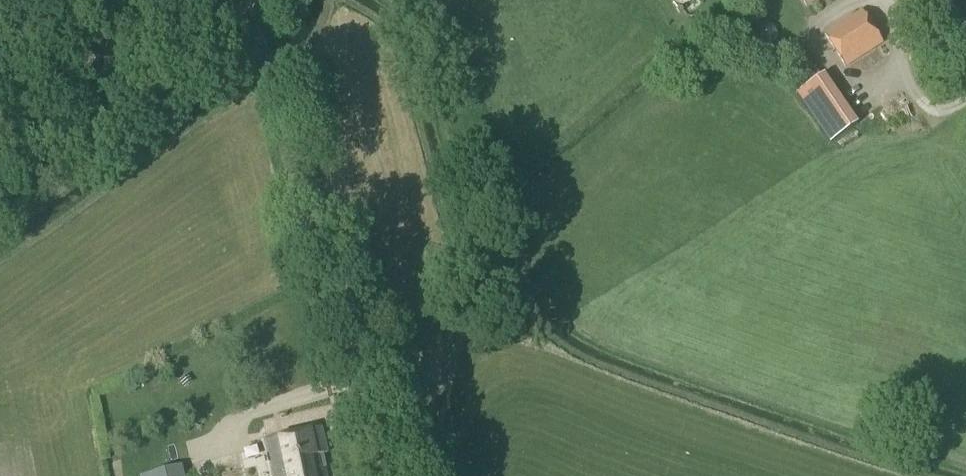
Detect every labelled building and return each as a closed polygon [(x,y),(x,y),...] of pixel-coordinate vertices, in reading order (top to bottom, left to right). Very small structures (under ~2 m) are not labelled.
[(845,67),(882,43),(862,11),(824,35),(845,67)] [(830,145),(859,125),(824,75),(796,94),(830,145)] [(322,455),(327,454),(321,429),(267,441),(275,475),(327,475),(322,455)] [(182,466),(146,475),(184,475),(182,466)]
